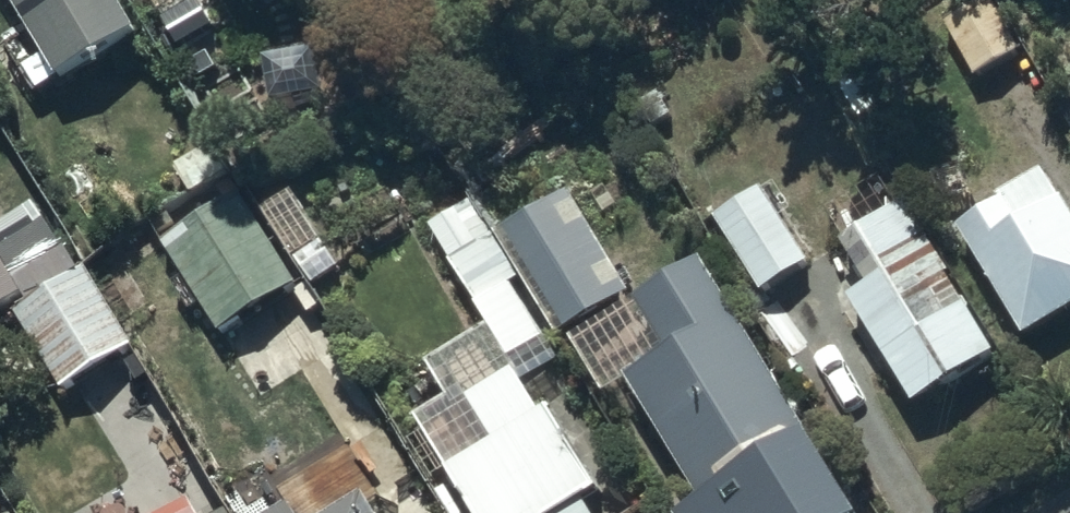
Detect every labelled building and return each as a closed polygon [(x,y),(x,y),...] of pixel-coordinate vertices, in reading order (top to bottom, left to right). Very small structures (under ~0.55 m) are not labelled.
[(51,82),(131,35),(111,0),(3,0),(51,82)] [(162,55),(221,19),(210,0),(129,0),(162,55)] [(941,25),(972,78),(1020,51),(991,0),(985,0),(941,25)] [(953,230),(1019,338),(1069,307),(1069,217),(1040,168),(991,198),(995,204),(953,230)] [(758,187),(709,218),(756,293),(805,261),(758,187)] [(564,190),(499,230),(559,329),(625,289),(564,190)] [(233,199),(161,247),(220,335),(292,286),(233,199)] [(894,210),(835,249),(858,285),(837,299),(908,405),(988,352),(894,210)] [(492,239),(468,254),(473,262),(454,275),(484,326),(421,363),(443,399),(407,419),(463,512),(579,512),(572,503),(592,489),(506,358),(542,336),(508,284),(518,278),(492,239)] [(632,299),(662,347),(622,371),(696,493),(669,509),(672,512),(854,512),(699,259),(632,299)] [(18,293),(0,264),(0,304),(18,293)] [(84,271),(11,314),(57,392),(129,349),(84,271)] [(354,503),(338,512),(360,512),(354,503)]
